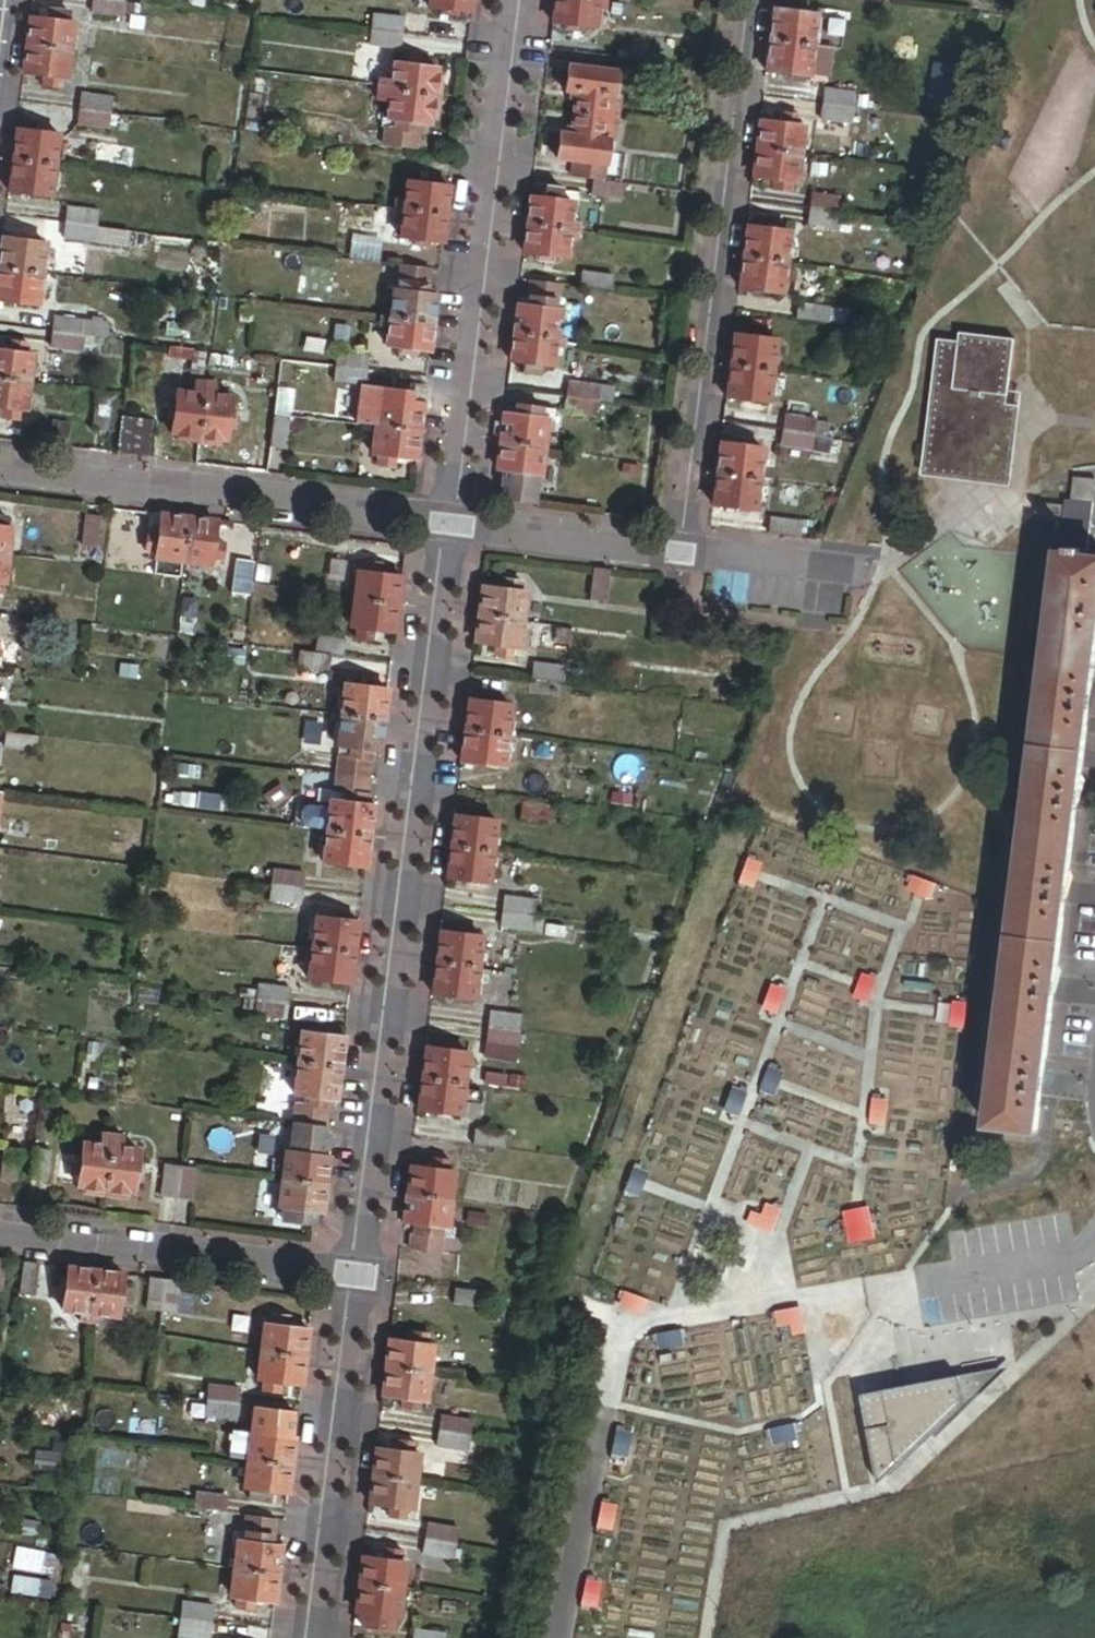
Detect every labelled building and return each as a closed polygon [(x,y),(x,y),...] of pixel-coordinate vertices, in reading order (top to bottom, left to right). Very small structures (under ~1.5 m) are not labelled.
[(125,0),(93,0),(91,10),(123,14),(125,0)] [(474,0),(429,0),(429,4),(442,5),(441,11),(459,13),(459,8),(472,9),(474,0)] [(608,0),(556,0),(554,20),(567,22),(566,28),(582,30),(583,23),(597,25),(599,8),(607,9),(608,0)] [(69,76),(75,22),(69,21),(70,12),(53,9),(52,19),(31,16),(24,71),(45,73),(44,84),(61,86),(62,76),(69,76)] [(813,43),(817,14),(774,9),(771,37),(813,43)] [(403,32),(405,17),(372,13),(370,28),(403,32)] [(401,47),(403,32),(370,28),(368,43),(401,47)] [(828,77),(830,56),(812,54),(813,43),(771,37),(767,70),(828,77)] [(663,56),(665,40),(652,39),(650,54),(663,56)] [(443,93),(445,73),(441,73),(441,68),(428,66),(429,61),(407,58),(406,65),(393,63),(391,78),(379,77),(378,85),(443,93)] [(616,138),(621,95),(615,94),(618,70),(570,64),(567,88),(576,89),(571,133),(561,132),(558,157),(571,159),(569,172),(596,175),(605,176),(610,137),(616,138)] [(440,116),(443,93),(378,85),(376,98),(388,99),(383,143),(417,147),(420,119),(435,121),(436,116),(440,116)] [(854,104),(856,90),(823,86),(822,100),(854,104)] [(111,111),(113,95),(80,91),(78,107),(111,111)] [(263,121),(265,101),(249,99),(246,119),(263,121)] [(853,119),(854,104),(822,100),(820,115),(853,119)] [(109,126),(111,111),(78,107),(77,122),(109,126)] [(798,180),(804,128),(800,127),(801,116),(785,114),(783,124),(760,122),(754,174),(776,177),(775,188),(791,190),(793,179),(798,180)] [(52,194),(60,134),(17,128),(10,188),(52,194)] [(444,240),(451,187),(437,185),(438,177),(422,175),(421,182),(408,181),(405,199),(395,197),(393,216),(403,218),(400,243),(430,246),(431,238),(444,240)] [(625,195),(627,179),(605,176),(596,175),(594,191),(625,195)] [(579,239),(581,220),(573,219),(575,201),(561,199),(562,193),(546,191),(545,197),(533,196),(526,251),(539,252),(538,257),(555,259),(555,254),(568,256),(570,238),(579,239)] [(837,210),(838,197),(810,193),(809,207),(837,210)] [(97,224),(99,208),(67,204),(65,220),(97,224)] [(840,225),(841,211),(837,210),(809,207),(807,221),(840,225)] [(95,239),(97,224),(65,220),(63,235),(95,239)] [(784,292),(792,232),(747,227),(740,286),(784,292)] [(46,242),(4,237),(0,267),(43,272),(46,242)] [(434,325),(438,296),(427,295),(430,268),(397,264),(392,308),(382,306),(380,319),(434,325)] [(43,272),(0,267),(0,298),(39,302),(43,272)] [(611,288),(613,273),(581,269),(579,284),(611,288)] [(559,328),(561,310),(558,310),(559,300),(561,300),(563,282),(530,278),(528,296),(530,296),(529,306),(519,305),(517,328),(568,334),(568,330),(559,328)] [(828,321),(830,306),(797,301),(795,317),(828,321)] [(85,322),(85,320),(54,316),(52,331),(83,335),(85,322)] [(431,349),(434,325),(380,319),(380,324),(390,325),(387,343),(400,345),(399,352),(416,354),(417,347),(431,349)] [(99,336),(101,324),(85,322),(83,335),(99,336)] [(566,348),(568,334),(517,328),(513,359),(525,360),(523,375),(539,377),(541,363),(555,365),(557,347),(566,348)] [(669,347),(671,332),(659,330),(657,345),(669,347)] [(1012,481),(1018,428),(1012,427),(1015,402),(1015,401),(1010,401),(1017,336),(963,330),(962,338),(950,337),(935,472),(1012,481)] [(82,349),(83,335),(52,331),(50,346),(82,349)] [(770,400),(778,340),(734,334),(727,394),(770,400)] [(34,354),(29,354),(30,343),(14,341),(13,351),(0,350),(0,405),(6,405),(5,416),(21,418),(22,408),(28,408),(31,382),(32,372),(34,354)] [(191,361),(193,351),(169,347),(167,357),(191,361)] [(367,369),(369,354),(336,350),(334,365),(367,369)] [(202,376),(206,353),(193,351),(191,361),(189,373),(202,376)] [(246,371),(248,359),(215,355),(213,366),(246,371)] [(365,384),(367,369),(334,365),(332,380),(365,384)] [(63,386),(64,376),(32,372),(31,382),(63,386)] [(219,380),(196,378),(195,388),(178,387),(177,400),(171,399),(169,421),(173,421),(172,435),(178,435),(177,441),(222,446),(222,441),(227,442),(228,428),(235,429),(237,407),(232,407),(234,393),(218,392),(219,380)] [(598,397),(600,383),(567,379),(565,393),(598,397)] [(612,399),(613,384),(600,383),(598,397),(612,399)] [(417,456),(424,403),(402,401),(404,389),(389,387),(387,398),(380,398),(374,451),(380,452),(379,462),(395,464),(396,454),(417,456)] [(113,430),(118,394),(98,391),(94,428),(113,430)] [(596,413),(598,397),(565,393),(563,409),(596,413)] [(1018,428),(1021,403),(1015,402),(1012,427),(1018,428)] [(542,472),(549,419),(551,419),(553,407),(517,403),(516,415),(506,414),(500,467),(506,468),(502,501),(535,505),(539,471),(542,472)] [(287,448),(290,416),(275,415),(272,447),(287,448)] [(814,434),(815,419),(783,415),(782,430),(814,434)] [(150,456),(154,419),(122,416),(118,452),(150,456)] [(812,449),(814,434),(782,430),(780,445),(812,449)] [(830,451),(832,436),(814,434),(812,449),(830,451)] [(757,508),(764,448),(721,443),(713,503),(757,508)] [(1094,504),(1094,480),(1077,478),(1074,499),(1067,498),(1066,505),(1038,502),(1036,517),(1058,520),(1056,537),(1062,538),(1060,551),(1089,554),(1094,504)] [(97,548),(100,516),(85,514),(82,547),(97,548)] [(183,561),(188,517),(161,514),(159,535),(150,534),(148,550),(157,551),(156,558),(183,561)] [(12,528),(7,527),(8,516),(0,515),(0,553),(9,554),(12,528)] [(127,549),(130,519),(115,517),(111,547),(127,549)] [(215,543),(218,521),(188,517),(183,561),(212,565),(213,559),(224,560),(226,544),(215,543)] [(799,536),(801,521),(769,517),(767,532),(799,536)] [(1094,691),(1094,555),(1089,554),(1060,551),(989,1125),(1040,1131),(1094,691)] [(9,554),(0,553),(0,586),(1,582),(5,582),(9,554)] [(251,593),(255,560),(237,559),(234,592),(251,593)] [(396,630),(402,576),(381,574),(383,563),(366,561),(365,571),(359,571),(356,598),(354,609),(352,625),(358,626),(356,637),(373,639),(374,628),(396,630)] [(605,602),(608,571),(593,569),(589,600),(605,602)] [(522,646),(528,592),(522,591),(523,581),(507,579),(506,590),(484,587),(478,641),(499,643),(497,654),(514,656),(515,645),(522,646)] [(354,609),(356,598),(334,596),(332,606),(354,609)] [(168,614),(169,603),(154,601),(152,612),(168,614)] [(346,655),(348,638),(319,635),(317,651),(333,653),(346,655)] [(243,664),(245,645),(226,643),(225,663),(243,664)] [(331,669),(333,653),(317,651),(299,649),(297,665),(331,669)] [(562,682),(564,667),(532,663),(530,678),(562,682)] [(385,718),(389,689),(345,684),(342,713),(385,718)] [(506,766),(514,705),(471,700),(464,761),(506,766)] [(382,749),(385,718),(342,713),(334,773),(371,778),(374,748),(382,749)] [(36,751),(37,735),(5,731),(3,747),(36,751)] [(234,755),(235,744),(220,742),(219,754),(234,755)] [(367,865),(375,805),(367,804),(371,778),(334,773),(324,860),(367,865)] [(196,807),(197,795),(181,792),(180,806),(196,807)] [(554,821),(556,804),(525,801),(523,817),(554,821)] [(491,881),(499,821),(457,816),(449,876),(491,881)] [(303,887),(305,872),(272,868),(270,883),(303,887)] [(301,902),(303,887),(270,883),(268,898),(301,902)] [(533,914),(535,899),(503,896),(501,910),(533,914)] [(531,930),(533,914),(501,910),(500,926),(531,930)] [(353,983),(360,922),(317,916),(309,977),(353,983)] [(477,997),(485,937),(442,932),(435,992),(477,997)] [(288,1003),(290,988),(257,984),(255,999),(288,1003)] [(286,1018),(288,1003),(255,999),(253,1014),(286,1018)] [(520,1030),(522,1015),(489,1011),(487,1026),(520,1030)] [(518,1045),(520,1030),(487,1026),(485,1041),(518,1045)] [(338,1098),(346,1037),(303,1032),(295,1093),(305,1094),(303,1108),(296,1107),(294,1123),(325,1127),(329,1097),(338,1098)] [(464,1113),(471,1052),(428,1046),(420,1107),(464,1113)] [(325,1213),(332,1157),(324,1156),(328,1127),(325,1127),(294,1123),(290,1153),(286,1152),(280,1206),(283,1206),(281,1222),(316,1227),(318,1212),(325,1213)] [(504,1148),(506,1133),(474,1129),(472,1144),(504,1148)] [(140,1160),(142,1147),(125,1145),(126,1137),(85,1132),(84,1144),(80,1144),(76,1174),(82,1175),(80,1189),(85,1189),(85,1194),(128,1199),(129,1195),(135,1195),(137,1182),(142,1183),(144,1161),(140,1160)] [(454,1198),(458,1171),(451,1170),(452,1161),(436,1159),(435,1168),(413,1165),(410,1192),(454,1198)] [(180,1198),(184,1166),(169,1164),(165,1197),(180,1198)] [(195,1200),(199,1168),(184,1166),(180,1198),(195,1200)] [(451,1225),(453,1212),(454,1198),(410,1192),(406,1220),(416,1221),(413,1246),(441,1249),(444,1224),(451,1225)] [(481,1215),(482,1201),(463,1199),(454,1198),(453,1212),(481,1215)] [(867,1201),(840,1209),(848,1241),(876,1234),(867,1201)] [(32,1296),(35,1264),(20,1262),(16,1294),(32,1296)] [(92,1322),(98,1272),(70,1268),(69,1282),(63,1281),(61,1297),(66,1298),(65,1310),(84,1312),(83,1321),(92,1322)] [(127,1306),(129,1289),(124,1288),(126,1275),(98,1272),(92,1322),(100,1323),(101,1315),(120,1317),(122,1305),(127,1306)] [(166,1311),(169,1280),(153,1278),(150,1309),(166,1311)] [(180,1313),(184,1282),(169,1280),(166,1311),(180,1313)] [(482,1306),(484,1291),(455,1287),(453,1303),(482,1306)] [(303,1384),(310,1330),(290,1328),(291,1318),(274,1316),(273,1325),(266,1324),(260,1380),(266,1380),(265,1390),(281,1392),(283,1382),(303,1384)] [(430,1398),(436,1344),(430,1343),(431,1333),(415,1331),(414,1341),(391,1338),(385,1392),(407,1395),(406,1406),(422,1408),(423,1397),(430,1398)] [(952,1399),(992,1364),(947,1372),(952,1399)] [(858,1425),(868,1481),(952,1399),(947,1372),(874,1386),(881,1421),(858,1425)] [(237,1405),(239,1390),(207,1386),(205,1401),(237,1405)] [(881,1421),(874,1386),(851,1390),(858,1425),(881,1421)] [(235,1420),(237,1405),(205,1401),(203,1416),(235,1420)] [(471,1433),(473,1418),(440,1414),(438,1429),(471,1433)] [(289,1492),(296,1439),(276,1436),(277,1425),(261,1423),(259,1434),(253,1434),(246,1487),(253,1488),(252,1498),(267,1500),(269,1490),(289,1492)] [(469,1448),(471,1433),(438,1429),(437,1444),(469,1448)] [(416,1507),(423,1453),(416,1452),(417,1442),(401,1440),(400,1450),(378,1447),(371,1501),(393,1504),(392,1515),(408,1517),(409,1506),(416,1507)] [(53,1516),(55,1495),(45,1494),(44,1515),(53,1516)] [(226,1514),(228,1499),(197,1495),(195,1510),(226,1514)] [(276,1601),(283,1548),(272,1546),(274,1537),(276,1537),(278,1520),(246,1516),(243,1542),(239,1542),(232,1595),(239,1596),(238,1607),(254,1609),(255,1598),(276,1601)] [(41,1544),(44,1523),(17,1519),(14,1541),(41,1544)] [(456,1542),(458,1527),(426,1523),(424,1538),(456,1542)] [(454,1557),(456,1542),(424,1538),(422,1553),(454,1557)] [(11,1565),(38,1573),(44,1551),(17,1544),(11,1565)] [(403,1614),(410,1563),(403,1562),(404,1551),(388,1549),(386,1560),(364,1557),(358,1609),(364,1610),(363,1622),(396,1626),(398,1613),(403,1614)] [(211,1622),(213,1607),(180,1603),(178,1618),(211,1622)] [(446,1633),(413,1629),(412,1637),(445,1637),(446,1633)]
